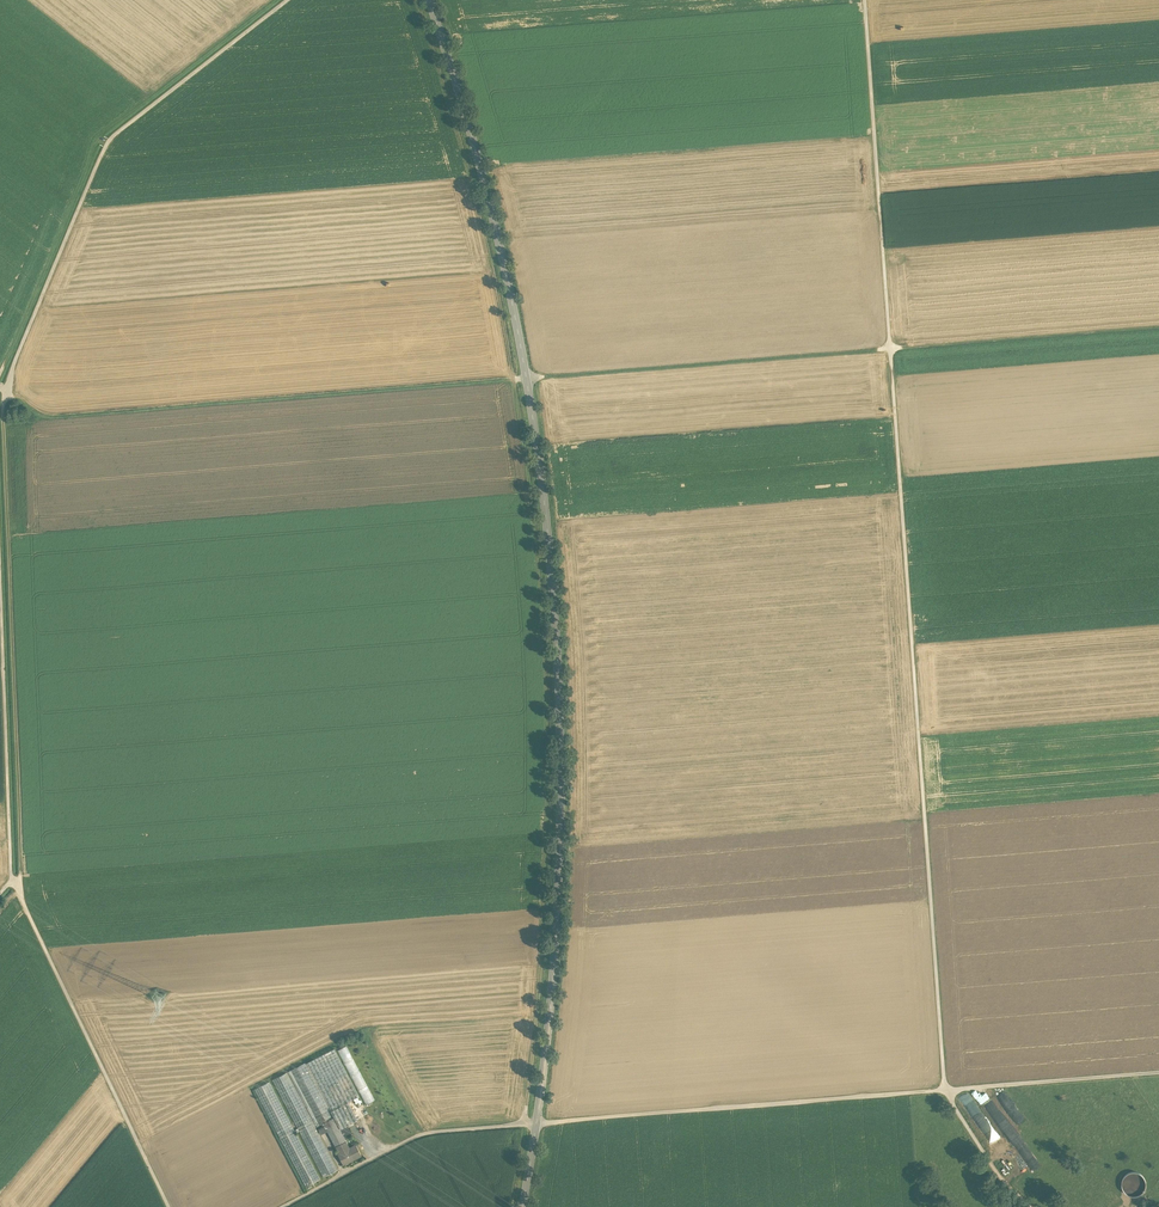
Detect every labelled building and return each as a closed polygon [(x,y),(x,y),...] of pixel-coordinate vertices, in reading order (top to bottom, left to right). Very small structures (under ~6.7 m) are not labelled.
[(347,1046),(337,1050),(366,1105),(375,1100),(347,1046)] [(334,1049),(305,1064),(330,1112),(348,1102),(359,1096),(334,1049)] [(294,1130),(269,1082),(254,1090),(306,1187),(320,1180),(296,1133),(299,1131),(323,1178),(338,1170),(315,1127),(323,1123),(333,1118),(333,1117),(330,1112),(305,1064),(305,1063),(272,1080),(297,1129),(294,1130)] [(348,1102),(330,1112),(333,1117),(333,1118),(339,1129),(357,1120),(348,1102)] [(339,1129),(333,1118),(323,1123),(336,1146),(345,1141),(339,1129)] [(349,1148),(345,1141),(336,1146),(339,1153),(338,1154),(343,1165),(361,1155),(355,1145),(349,1148)] [(1147,1179),(1125,1169),(1117,1188),(1139,1197),(1147,1179)]
